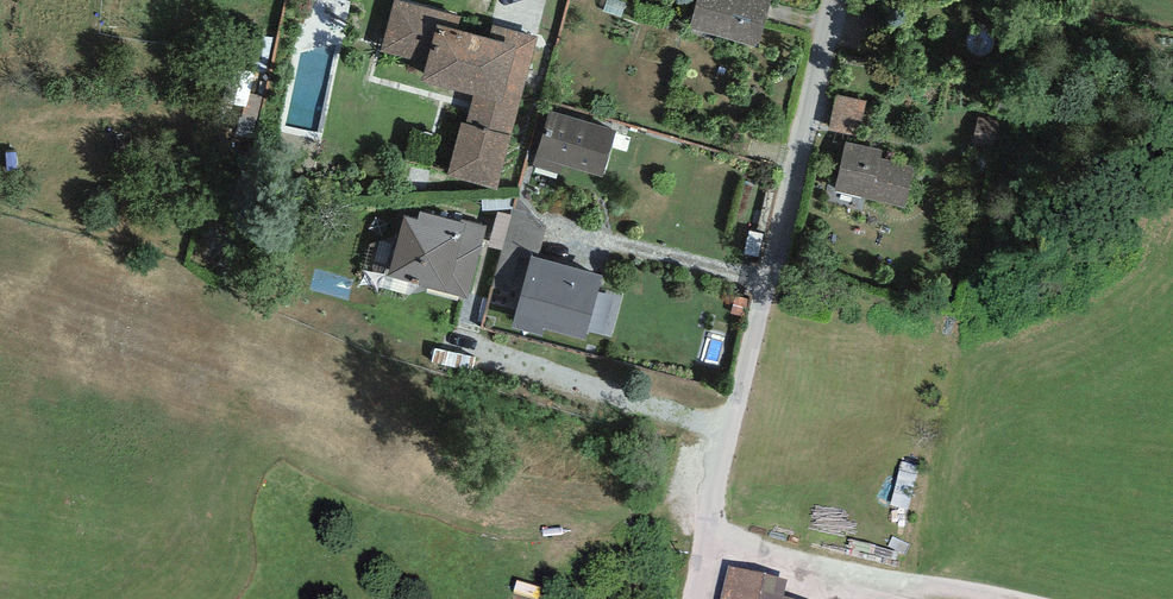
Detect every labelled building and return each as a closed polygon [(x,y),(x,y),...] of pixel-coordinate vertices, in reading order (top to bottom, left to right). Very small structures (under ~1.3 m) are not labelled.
[(400,0),(393,0),(380,53),(426,63),(421,80),(474,96),(466,124),(461,122),(447,177),(497,190),(538,37),(493,26),(489,38),(457,30),(461,17),(400,0)] [(688,29),(758,48),(771,0),(696,0),(688,29)] [(836,95),(828,130),(858,137),(867,102),(836,95)] [(616,130),(549,111),(533,166),(562,174),(564,166),(602,177),(616,130)] [(883,150),(846,141),(834,190),(904,206),(914,166),(881,158),(883,150)] [(545,228),(517,196),(491,287),(520,294),(530,256),(537,258),(545,228)] [(418,220),(404,216),(387,276),(467,298),(487,226),(460,218),(459,222),(420,212),(418,220)] [(537,258),(530,256),(520,294),(511,327),(543,336),(545,329),(585,340),(603,276),(537,258)] [(720,598),(793,598),(784,597),(788,580),(728,566),(720,598)]
